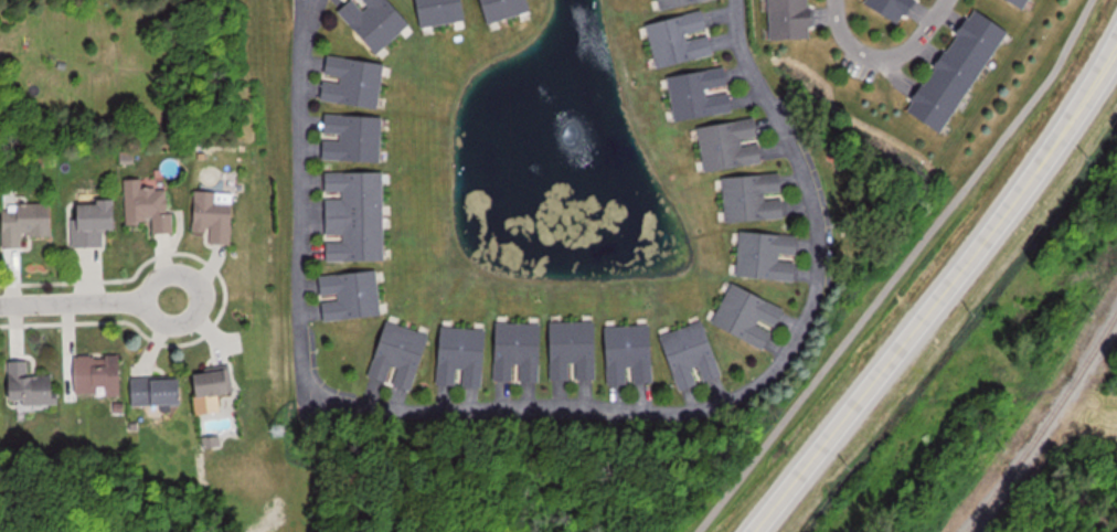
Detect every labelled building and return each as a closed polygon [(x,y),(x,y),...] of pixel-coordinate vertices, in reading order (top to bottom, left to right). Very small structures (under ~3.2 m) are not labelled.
[(379,57),(415,25),(393,0),(352,0),(339,12),(379,57)] [(423,29),(471,21),(467,0),(418,0),(423,29)] [(534,0),(481,0),(487,25),(537,13),(534,0)] [(721,0),(658,0),(661,11),(721,0)] [(1029,12),(1035,0),(1006,0),(1029,12)] [(909,113),(946,136),(1013,29),(976,6),(909,113)] [(649,24),(659,68),(717,56),(707,12),(649,24)] [(388,63),(329,56),(323,102),(382,109),(388,63)] [(730,68),(670,77),(677,122),(737,113),(730,68)] [(325,161),(385,162),(386,117),(326,115),(325,161)] [(760,119),(700,127),(706,172),(767,164),(760,119)] [(328,262),(387,262),(387,172),(328,172),(328,262)] [(786,174),(724,177),(727,223),(789,220),(786,174)] [(154,234),(175,234),(174,187),(162,188),(162,179),(127,180),(128,224),(154,223),(154,234)] [(198,192),(196,232),(214,233),(213,244),(235,245),(238,194),(198,192)] [(123,232),(122,201),(74,203),(76,248),(108,247),(107,232),(123,232)] [(5,248),(30,248),(30,238),(56,238),(56,204),(5,204),(5,248)] [(738,276),(799,281),(802,235),(741,231),(738,276)] [(321,276),(326,322),(385,316),(381,270),(321,276)] [(734,282),(714,325),(770,351),(790,308),(734,282)] [(416,392),(432,334),(386,321),(369,379),(416,392)] [(550,323),(550,383),(600,382),(600,322),(550,323)] [(662,336),(681,392),(725,378),(707,322),(662,336)] [(495,382),(543,383),(544,324),(495,324),(495,382)] [(491,331),(443,326),(437,385),(485,390),(491,331)] [(657,385),(655,326),(606,328),(608,386),(657,385)] [(79,356),(78,396),(126,396),(127,357),(79,356)] [(195,376),(200,403),(239,396),(235,370),(195,376)] [(61,406),(61,375),(12,375),(12,406),(61,406)] [(134,379),(134,406),(189,406),(189,379),(134,379)]
